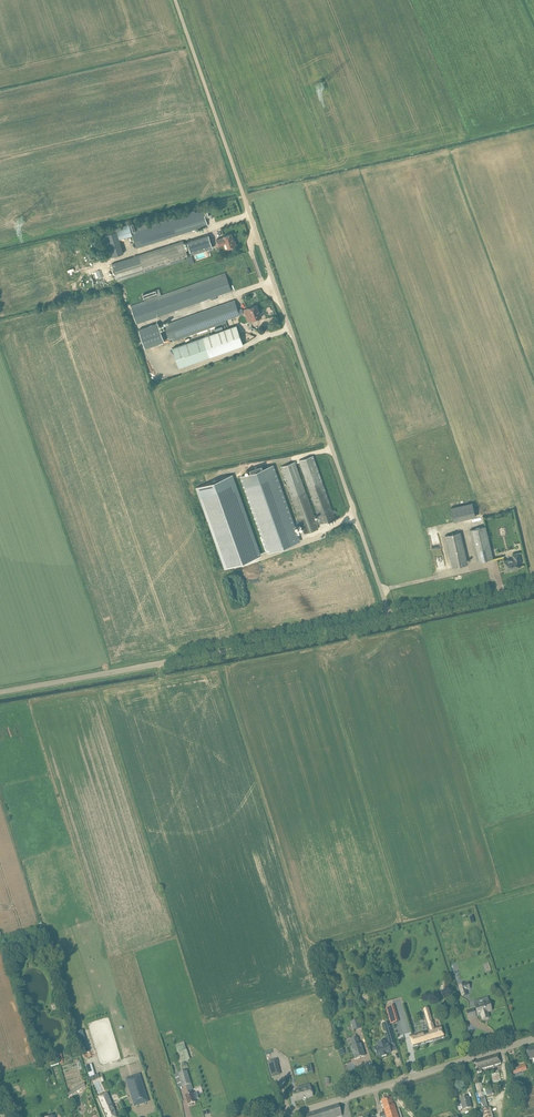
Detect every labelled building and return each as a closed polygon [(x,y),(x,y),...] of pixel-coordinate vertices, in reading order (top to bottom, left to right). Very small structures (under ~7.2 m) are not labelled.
[(208,225),(205,217),(203,210),(132,233),(133,235),(137,248),(208,225)] [(116,229),(117,231),(119,239),(133,235),(132,233),(129,225),(116,229)] [(117,231),(103,235),(110,257),(124,253),(119,239),(117,231)] [(212,247),(207,233),(186,240),(191,254),(212,247)] [(224,237),(216,239),(218,246),(226,243),(227,248),(236,245),(234,240),(231,233),(223,236),(224,237)] [(145,273),(185,260),(186,260),(185,257),(188,256),(183,241),(139,255),(112,264),(117,279),(118,281),(121,280),(145,273)] [(145,301),(130,306),(136,323),(161,315),(211,298),(213,297),(214,299),(217,298),(216,296),(231,290),(230,286),(226,276),(222,277),(221,275),(161,296),(159,296),(157,297),(155,290),(142,294),(145,301)] [(164,324),(164,325),(169,339),(172,338),(173,341),(227,322),(226,319),(244,313),(242,310),(238,311),(238,309),(235,300),(171,322),(170,322),(168,323),(167,323),(166,324),(165,324),(164,324)] [(257,305),(248,308),(252,320),(262,316),(260,312),(259,312),(257,305)] [(166,319),(180,315),(179,310),(164,314),(166,319)] [(158,323),(139,329),(145,348),(164,341),(158,323)] [(203,337),(172,348),(179,367),(210,356),(243,345),(236,325),(203,337)] [(295,461),(281,466),(304,533),(318,528),(317,524),(321,523),(335,518),(313,455),(299,460),(308,486),(319,516),(315,518),(305,491),(295,461)] [(251,474),(240,477),(267,552),(300,540),(274,466),(263,469),(262,465),(249,469),(251,474)] [(232,474),(196,487),(224,567),(260,554),(232,474)] [(472,503),(451,508),(454,521),(456,521),(476,516),(472,503)] [(485,526),(470,529),(478,562),(493,558),(485,526)] [(460,532),(445,535),(453,568),(468,564),(460,532)] [(513,558),(504,560),(506,570),(513,569),(514,570),(519,568),(518,564),(521,563),(518,552),(511,554),(513,558)] [(459,986),(457,987),(458,992),(461,991),(462,996),(467,995),(465,990),(465,989),(466,989),(466,988),(465,988),(464,986),(464,985),(459,986)] [(476,1010),(474,1010),(475,1014),(477,1013),(478,1015),(481,1014),(482,1019),(489,1017),(487,1012),(491,1011),(489,1002),(485,1003),(484,1002),(478,1004),(478,1005),(475,1006),(476,1010)] [(394,1005),(385,1008),(387,1014),(396,1011),(394,1005)] [(429,1030),(410,1036),(413,1047),(444,1037),(441,1027),(435,1029),(429,1012),(424,1014),(429,1030)] [(358,1020),(351,1022),(353,1030),(361,1028),(358,1020)] [(380,1047),(375,1049),(377,1057),(382,1056),(382,1057),(386,1056),(386,1054),(391,1053),(391,1052),(390,1050),(392,1049),(391,1046),(395,1044),(389,1023),(384,1025),(390,1043),(387,1044),(387,1045),(385,1046),(384,1043),(384,1042),(379,1043),(379,1045),(380,1047)] [(89,1051),(84,1030),(77,1032),(82,1053),(89,1051)] [(358,1038),(350,1040),(353,1047),(351,1047),(355,1059),(365,1056),(361,1044),(360,1044),(358,1038)] [(526,1049),(529,1060),(533,1058),(533,1047),(526,1049)] [(185,1050),(178,1052),(182,1062),(188,1059),(185,1050)] [(498,1055),(475,1062),(478,1073),(482,1072),(481,1069),(501,1064),(498,1055)] [(91,1064),(86,1066),(90,1077),(95,1075),(91,1064)] [(522,1064),(511,1067),(514,1075),(524,1072),(522,1064)] [(187,1071),(178,1074),(182,1087),(186,1086),(189,1095),(185,1096),(188,1105),(189,1106),(190,1106),(192,1105),(193,1104),(192,1103),(195,1103),(195,1100),(199,1099),(197,1093),(193,1094),(191,1090),(192,1089),(187,1071)] [(499,1073),(492,1075),(493,1082),(501,1081),(499,1073)] [(139,1075),(126,1079),(135,1106),(148,1102),(139,1075)] [(84,1083),(68,1094),(69,1096),(86,1086),(84,1083)] [(476,1085),(478,1093),(476,1093),(479,1104),(480,1104),(482,1109),(480,1110),(481,1114),(482,1114),(483,1116),(493,1116),(490,1107),(488,1108),(485,1096),(486,1095),(487,1095),(493,1094),(491,1086),(486,1087),(484,1087),(484,1088),(483,1088),(481,1083),(476,1085)] [(297,1092),(292,1093),(295,1101),(313,1096),(309,1084),(298,1087),(299,1090),(296,1091),(297,1092)] [(97,1098),(106,1116),(119,1116),(113,1103),(111,1104),(107,1094),(97,1098)] [(379,1114),(380,1116),(381,1116),(382,1116),(398,1116),(394,1104),(393,1104),(391,1097),(381,1100),(385,1112),(379,1114)] [(469,1097),(460,1099),(463,1110),(471,1107),(469,1097)] [(305,1115),(306,1116),(338,1116),(342,1116),(339,1105),(305,1115)]
